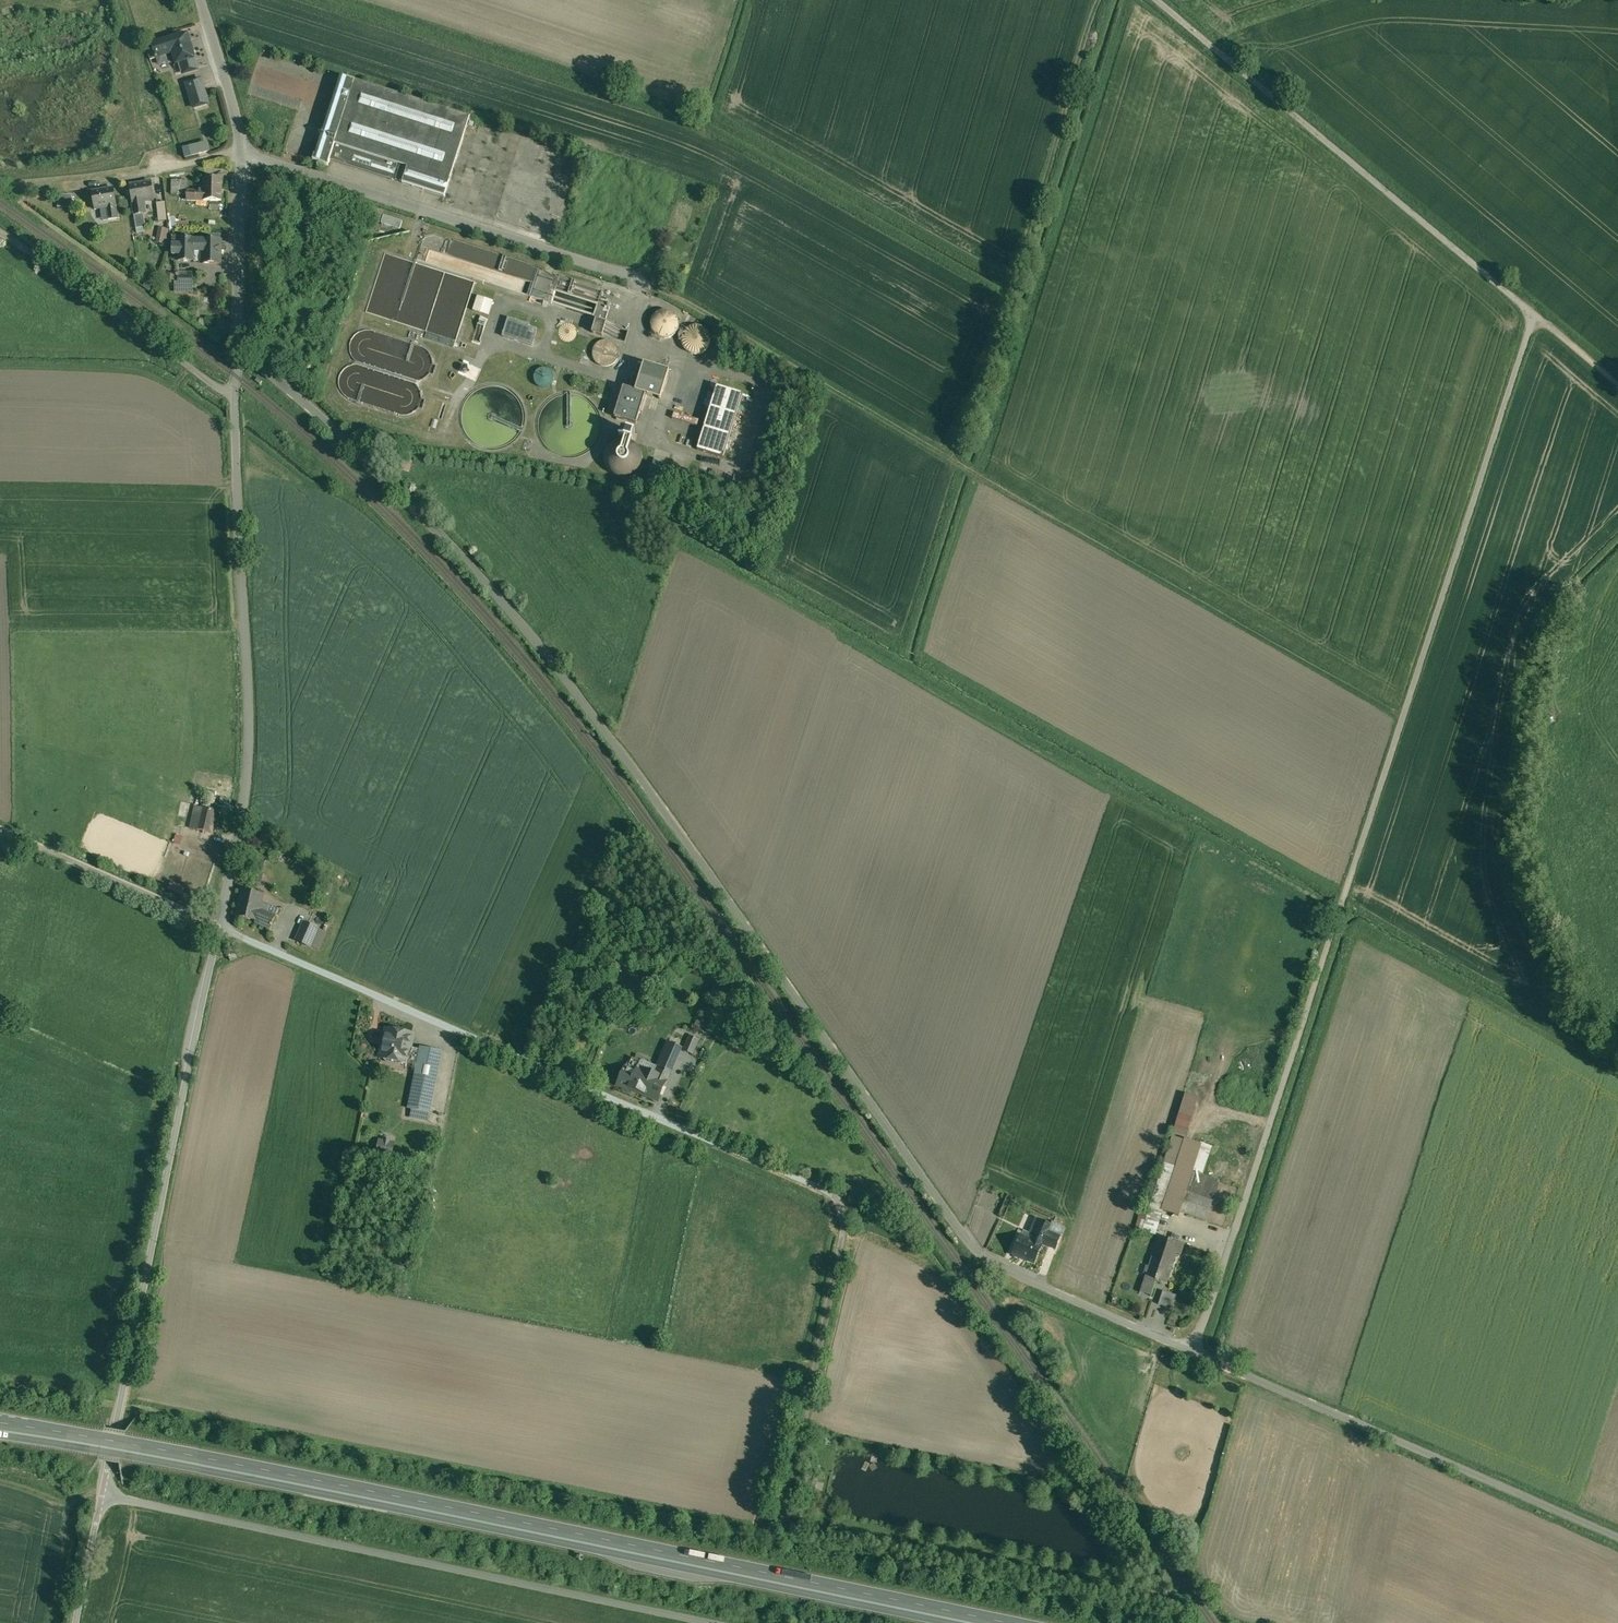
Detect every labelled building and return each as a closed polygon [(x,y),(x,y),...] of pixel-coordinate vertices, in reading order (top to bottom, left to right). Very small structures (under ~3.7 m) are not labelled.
[(182,36),(173,39),(152,45),(152,46),(156,59),(157,58),(159,65),(168,62),(166,55),(173,54),(177,65),(180,63),(183,74),(198,69),(194,58),(191,50),(192,50),(189,40),(184,41),(182,36)] [(156,59),(152,46),(146,47),(150,60),(156,59)] [(341,77),(324,131),(323,131),(319,133),(321,138),(316,155),(315,155),(313,161),(328,166),(329,162),(329,163),(335,144),(355,81),(343,77),(341,77)] [(201,80),(187,84),(194,108),(208,104),(201,80)] [(470,118),(355,81),(335,144),(398,165),(393,180),(445,197),(470,118)] [(208,141),(184,148),(187,158),(211,151),(208,141)] [(398,165),(335,144),(330,160),(393,180),(398,165)] [(223,178),(205,178),(205,190),(204,200),(222,201),(223,178)] [(188,180),(172,180),(172,194),(187,194),(187,190),(188,180)] [(152,181),(130,185),(133,203),(144,201),(155,199),(152,181)] [(114,188),(92,192),(95,209),(107,206),(115,205),(117,204),(114,188)] [(187,190),(187,194),(187,200),(204,200),(205,190),(187,190)] [(73,195),(59,194),(58,207),(72,208),(73,195)] [(144,201),(133,203),(135,214),(146,212),(144,201)] [(165,202),(157,203),(159,221),(167,220),(165,202)] [(115,205),(107,206),(108,212),(109,219),(110,220),(118,218),(115,205)] [(382,215),(376,213),(373,220),(379,222),(382,215)] [(144,214),(134,216),(137,229),(146,227),(144,214)] [(402,222),(384,216),(381,223),(400,229),(402,222)] [(169,230),(159,228),(156,242),(166,244),(169,230)] [(208,241),(194,240),(195,239),(178,239),(178,244),(174,244),(173,256),(178,256),(178,260),(194,260),(203,260),(203,263),(221,263),(221,241),(208,241)] [(193,273),(178,273),(178,274),(171,273),(171,282),(175,282),(175,290),(192,290),(193,290),(193,273)] [(493,302),(478,297),(473,311),(488,316),(493,302)] [(653,333),(657,337),(656,340),(663,342),(664,339),(669,338),(674,335),(677,331),(679,326),(678,321),(676,316),(672,312),(667,311),(661,311),(656,313),(653,317),(651,323),(651,328),(653,333)] [(525,324),(514,320),(513,321),(508,319),(503,336),(532,346),(537,329),(525,326),(526,324),(526,323),(525,324)] [(709,345),(710,340),(709,334),(706,330),(701,327),(696,326),(690,327),(686,330),(683,335),(682,341),(683,346),(686,350),(691,353),(696,354),(702,353),(706,350),(709,345)] [(418,334),(411,331),(409,338),(416,340),(418,334)] [(591,356),(582,353),(579,363),(588,365),(591,356)] [(633,375),(629,389),(624,388),(615,417),(636,424),(645,395),(660,399),(669,371),(644,364),(640,377),(633,375)] [(709,382),(709,380),(709,377),(707,375),(705,374),(703,373),(700,374),(698,375),(697,378),(696,380),(697,383),(698,385),(701,386),(703,387),(706,386),(708,384),(709,382)] [(717,386),(697,450),(723,458),(743,394),(717,386)] [(704,399),(705,396),(704,393),(702,391),(700,390),(698,390),(695,390),(693,392),(692,394),(691,396),(692,399),(693,401),(695,402),(698,403),(701,402),(703,401),(704,399)] [(685,408),(685,406),(685,405),(684,403),(683,402),(681,402),(679,402),(678,403),(677,405),(677,406),(677,408),(678,409),(679,410),(681,411),(683,410),(684,409),(685,408)] [(699,420),(674,412),(672,418),(698,426),(699,420)] [(638,446),(632,441),(632,440),(634,434),(635,433),(622,429),(621,430),(622,430),(620,437),(619,437),(622,438),(622,439),(615,441),(609,446),(605,452),(604,459),(606,466),(610,472),(616,476),(623,477),(630,476),(636,472),(640,466),(642,459),(641,452),(638,446)] [(529,440),(526,439),(525,441),(522,450),(530,452),(531,450),(532,442),(530,442),(529,440)] [(689,470),(672,465),(668,478),(685,483),(689,470)] [(653,474),(649,487),(655,489),(659,476),(653,474)] [(183,799),(180,816),(189,817),(192,801),(183,799)] [(217,811),(195,806),(190,828),(212,833),(217,811)] [(263,895),(243,890),(237,916),(257,920),(260,909),(263,895)] [(275,915),(260,909),(257,920),(256,922),(283,934),(290,918),(277,913),(275,915)] [(318,928),(304,922),(296,940),(310,947),(318,928)] [(606,1022),(618,1027),(623,1014),(611,1009),(606,1022)] [(762,1023),(752,1031),(756,1036),(766,1028),(762,1023)] [(412,1033),(388,1028),(384,1045),(382,1045),(379,1058),(417,1065),(420,1049),(411,1047),(412,1041),(410,1041),(412,1033)] [(691,1033),(685,1048),(696,1053),(702,1038),(691,1033)] [(668,1042),(658,1065),(660,1066),(656,1076),(667,1081),(681,1049),(668,1042)] [(442,1051),(420,1047),(417,1065),(414,1077),(408,1108),(430,1112),(436,1082),(442,1051)] [(656,1076),(638,1068),(641,1062),(633,1058),(628,1068),(625,1066),(617,1085),(629,1090),(629,1088),(658,1101),(667,1081),(656,1076)] [(1187,1094),(1173,1136),(1184,1140),(1198,1097),(1187,1094)] [(1161,1210),(1184,1140),(1173,1136),(1142,1231),(1155,1235),(1163,1210),(1161,1210)] [(379,1152),(396,1156),(400,1141),(383,1137),(379,1152)] [(1201,1145),(1184,1140),(1161,1210),(1163,1210),(1178,1216),(1180,1211),(1186,1192),(1193,1172),(1201,1145)] [(1211,1149),(1201,1145),(1193,1172),(1202,1175),(1211,1149)] [(1193,1172),(1186,1192),(1212,1201),(1219,1180),(1202,1175),(1193,1172)] [(1212,1201),(1186,1192),(1180,1211),(1205,1220),(1212,1201)] [(1055,1236),(1041,1229),(1037,1237),(1040,1238),(1038,1243),(1042,1245),(1050,1249),(1055,1236)] [(1038,1243),(1020,1236),(1013,1254),(1034,1263),(1042,1245),(1038,1243)] [(1162,1260),(1152,1257),(1140,1293),(1151,1296),(1156,1281),(1167,1284),(1181,1243),(1169,1239),(1162,1260)] [(1176,1295),(1163,1291),(1158,1305),(1172,1309),(1176,1295)]
